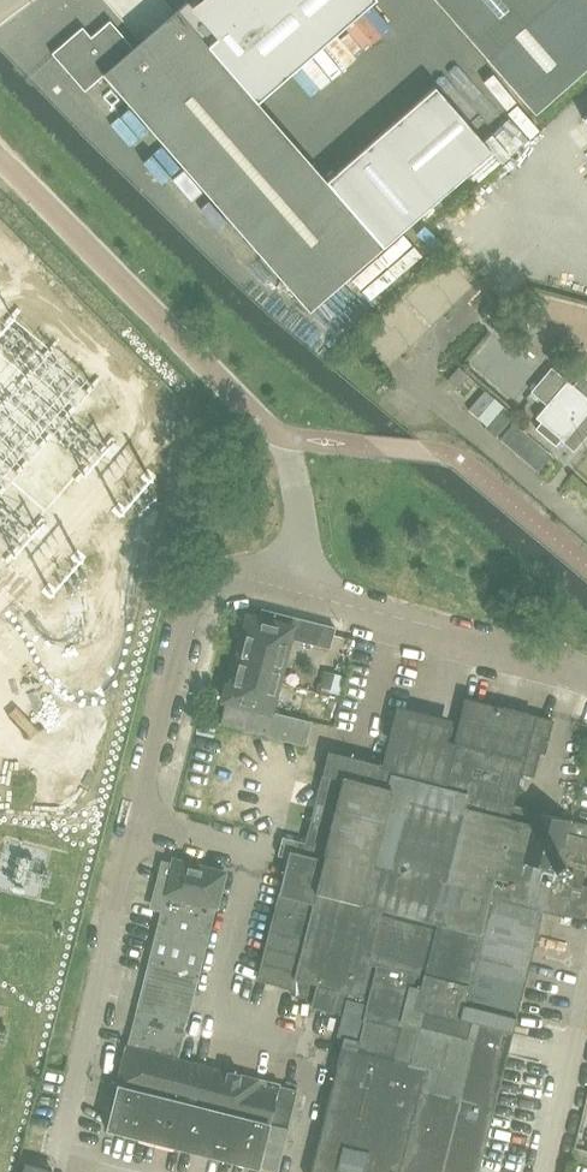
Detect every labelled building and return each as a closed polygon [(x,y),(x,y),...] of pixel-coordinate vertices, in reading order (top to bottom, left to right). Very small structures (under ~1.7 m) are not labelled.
[(51,54),(84,91),(103,75),(309,312),(383,247),(491,153),(434,87),(326,182),(257,102),(374,0),(186,0),(132,47),(109,21),(91,37),(82,27),(51,54)] [(534,114),(586,68),(586,0),(434,0),(534,114)] [(456,389),(468,375),(460,369),(458,367),(454,372),(446,380),(451,384),(456,389)] [(586,413),(586,398),(551,367),(531,391),(546,405),(535,417),(541,422),(536,428),(556,445),(561,439),(563,441),(586,413)] [(481,417),(496,398),(486,390),(470,408),(481,417)] [(498,437),(516,415),(505,405),(486,427),(498,437)] [(553,456),(515,423),(501,440),(539,472),(553,456)] [(225,700),(219,725),(243,731),(305,747),(311,721),(270,711),(289,638),(330,649),(335,627),(261,608),(259,617),(247,615),(244,629),(240,629),(236,643),(240,644),(236,658),(233,657),(229,671),(233,672),(229,686),(226,685),(222,700),(225,700)] [(323,671),(317,693),(339,698),(344,676),(323,671)] [(341,762),(327,759),(324,774),(306,843),(279,836),(274,854),(288,857),(258,978),(292,987),(291,993),(312,998),(310,1006),(342,1013),(336,1036),(343,1038),(310,1171),(477,1171),(542,909),(562,914),(562,913),(574,916),(583,918),(586,902),(586,886),(580,884),(586,857),(586,825),(571,821),(571,819),(511,804),(520,771),(533,775),(539,750),(544,752),(552,720),(465,698),(457,728),(405,715),(399,742),(392,741),(388,756),(395,758),(391,774),(341,762)] [(269,1122),(269,1123),(288,1128),(297,1090),(240,1075),(240,1074),(227,1071),(227,1072),(177,1059),(215,906),(216,906),(224,872),(173,859),(170,872),(166,879),(166,887),(165,893),(127,1046),(117,1084),(269,1122)] [(269,1122),(117,1084),(106,1128),(258,1167),(269,1123),(269,1122)] [(269,1123),(258,1167),(277,1171),(288,1128),(269,1123)]
